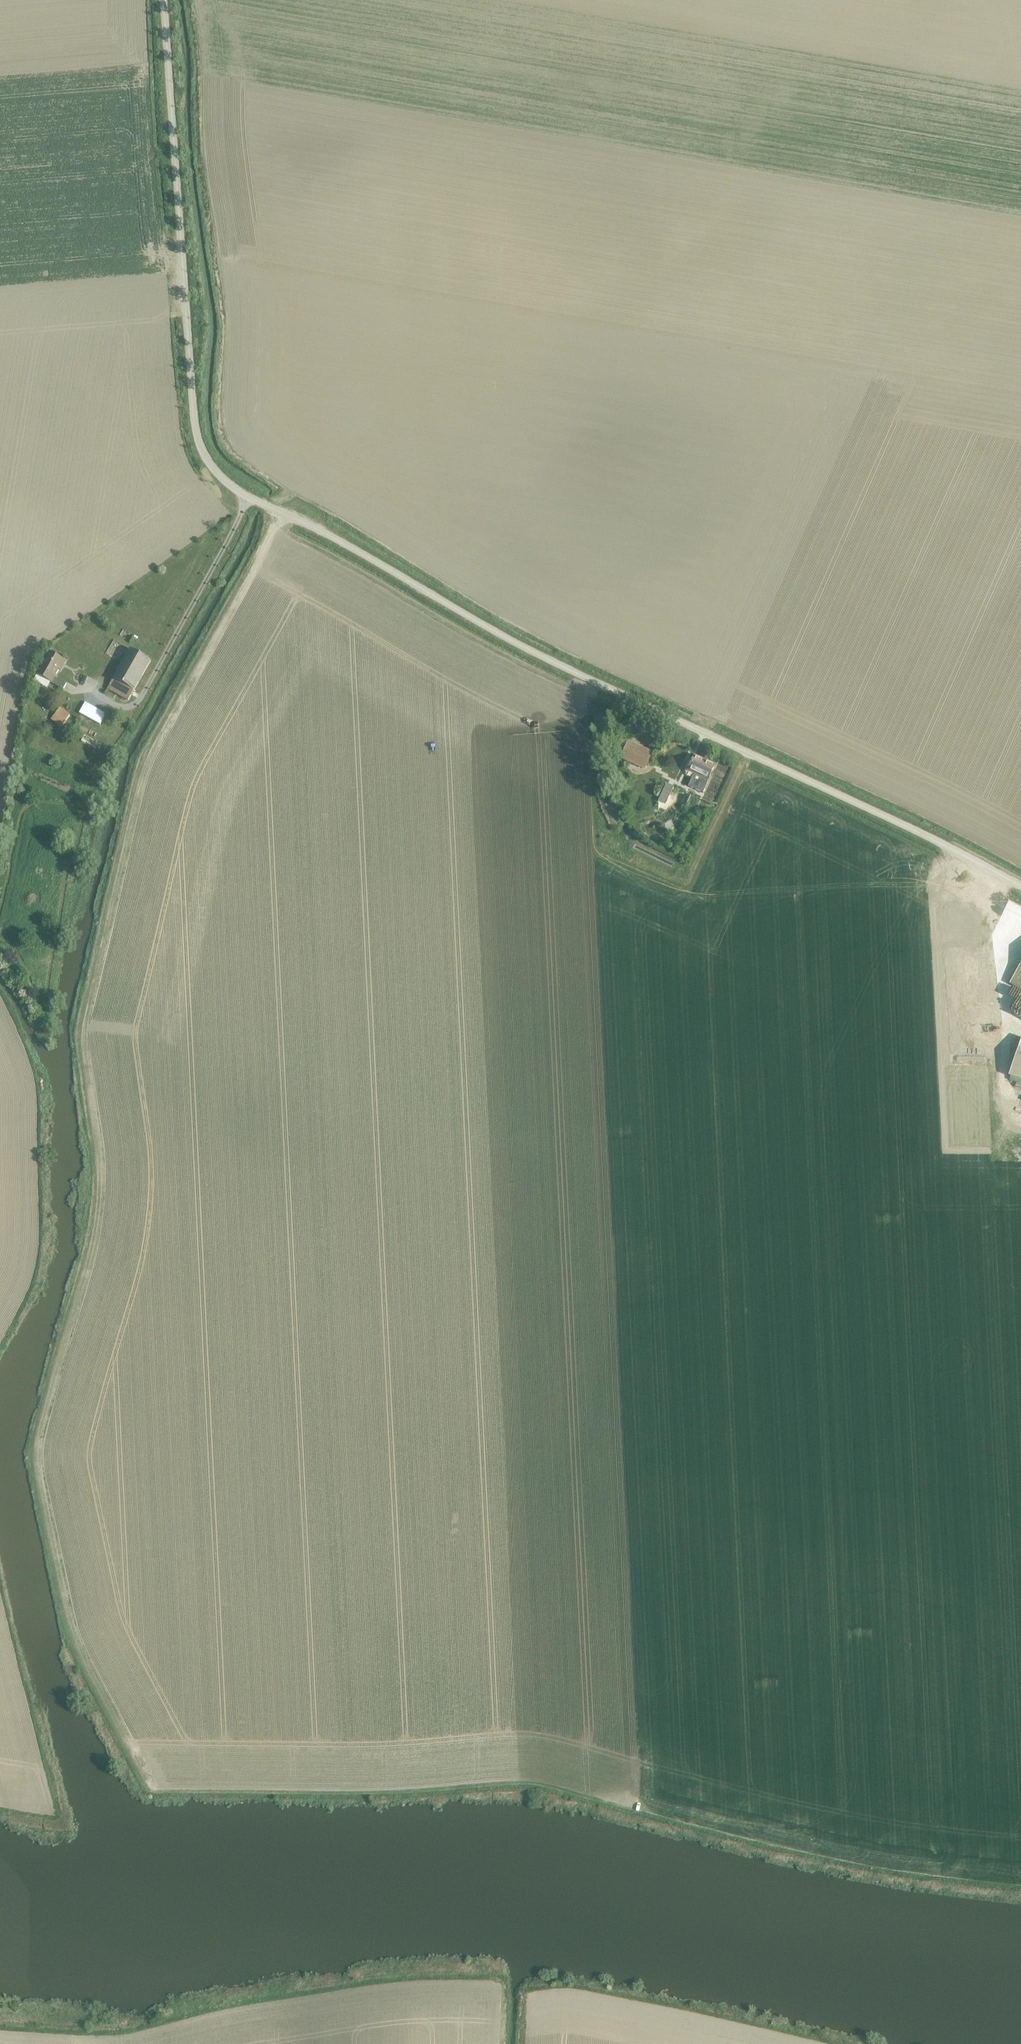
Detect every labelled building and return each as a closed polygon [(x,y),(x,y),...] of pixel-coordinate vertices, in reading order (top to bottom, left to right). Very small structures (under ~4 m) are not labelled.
[(129,700),(152,661),(131,649),(108,689),(129,700)] [(65,684),(54,677),(58,669),(60,670),(65,661),(50,653),(37,675),(51,682),(50,683),(62,689),(65,684)] [(61,727),(70,716),(60,708),(51,719),(61,727)] [(629,743),(623,758),(645,768),(652,753),(629,743)] [(709,779),(715,766),(695,757),(689,770),(696,773),(694,776),(694,775),(689,786),(704,793),(708,785),(706,784),(709,779)] [(666,783),(657,801),(665,805),(674,787),(666,783)] [(1009,984),(1020,990),(1020,962),(1018,966),(1009,984)] [(1010,1077),(1020,1081),(1020,1044),(1010,1077)]
